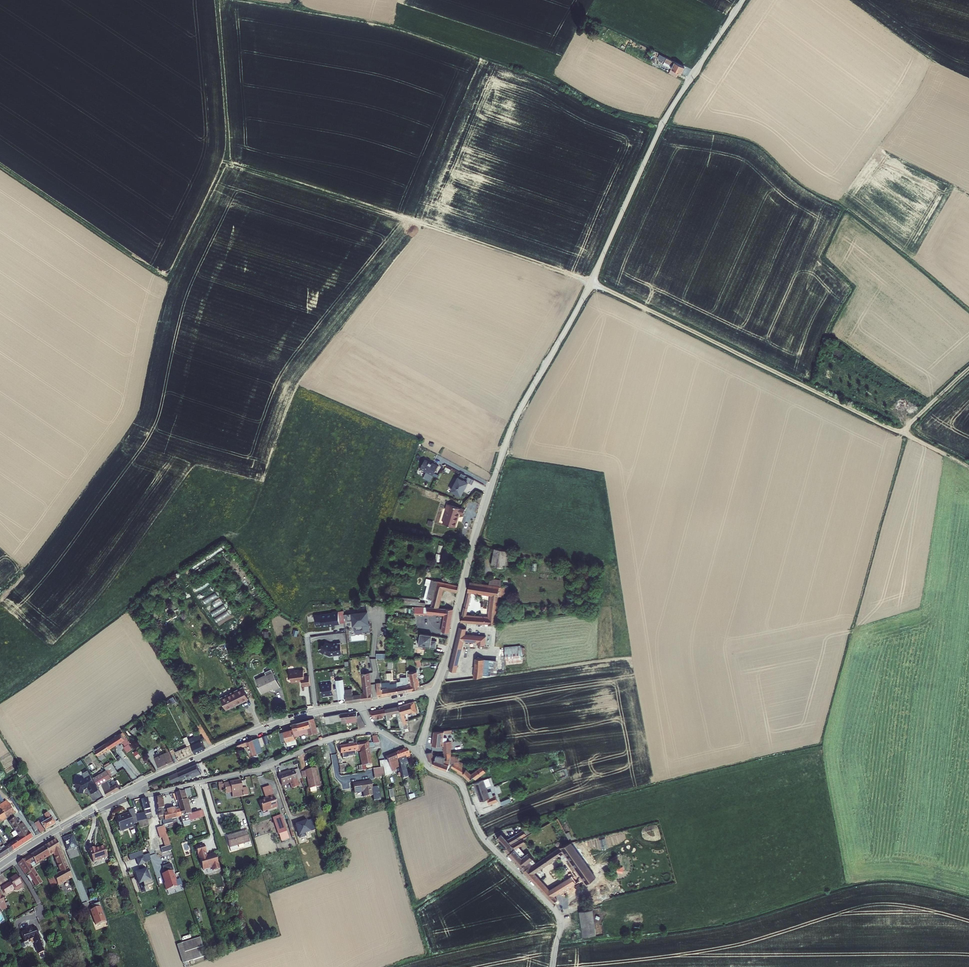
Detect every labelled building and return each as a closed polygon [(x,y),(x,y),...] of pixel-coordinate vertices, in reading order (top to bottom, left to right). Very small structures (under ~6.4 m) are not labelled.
[(667,58),(663,65),(671,69),(668,73),(676,77),(679,73),(681,74),(685,68),(674,62),(667,58)] [(425,458),(418,473),(425,476),(427,472),(434,475),(439,464),(425,458)] [(455,469),(453,473),(470,482),(473,476),(464,472),(464,470),(459,467),(457,470),(455,469)] [(485,482),(473,476),(470,482),(482,488),(485,482)] [(463,513),(464,508),(447,503),(445,509),(447,510),(443,523),(455,526),(459,512),(463,513)] [(494,548),(491,566),(506,568),(509,551),(494,548)] [(457,584),(426,577),(424,583),(427,583),(424,596),(429,597),(429,600),(432,601),(432,602),(439,604),(443,587),(456,590),(457,584)] [(501,584),(502,580),(490,578),(489,584),(470,581),(462,615),(461,623),(485,624),(485,626),(488,626),(488,624),(496,623),(499,596),(505,597),(506,587),(500,587),(501,584)] [(200,594),(202,597),(214,590),(212,586),(200,594)] [(216,592),(203,598),(205,603),(218,596),(216,592)] [(420,596),(392,594),(392,598),(399,599),(399,600),(426,603),(426,600),(420,599),(420,596)] [(215,606),(224,603),(221,597),(213,601),(215,606)] [(442,631),(448,631),(449,629),(452,607),(439,605),(432,604),(430,610),(430,611),(430,612),(436,613),(436,612),(444,613),(442,631)] [(212,611),(214,615),(227,609),(225,605),(212,611)] [(339,621),(337,609),(331,610),(331,611),(314,614),(315,624),(321,623),(321,625),(333,623),(333,622),(339,621)] [(216,617),(218,621),(230,615),(228,611),(216,617)] [(367,612),(343,615),(344,620),(345,628),(353,627),(354,631),(362,630),(362,632),(370,631),(367,612)] [(453,655),(448,669),(455,670),(459,657),(462,641),(466,642),(476,642),(476,644),(485,644),(485,642),(486,636),(467,634),(465,634),(466,628),(466,627),(459,627),(453,655)] [(432,633),(420,631),(419,636),(418,636),(417,642),(429,644),(429,645),(435,646),(436,639),(431,638),(432,633)] [(331,643),(324,641),(323,644),(321,643),(319,649),(330,653),(333,653),(333,654),(342,652),(340,640),(334,641),(334,643),(331,643)] [(520,645),(504,647),(506,664),(522,663),(520,645)] [(483,674),(484,659),(475,658),(473,678),(483,677),(483,674)] [(484,659),(483,674),(490,675),(491,660),(484,659)] [(254,680),(260,692),(270,686),(272,690),(278,686),(268,668),(261,672),(263,675),(254,680)] [(302,686),(310,684),(308,674),(303,675),(303,669),(298,670),(298,668),(293,669),(293,670),(287,671),(288,677),(290,676),(291,681),(297,680),(298,680),(298,679),(301,679),(302,686)] [(406,677),(406,684),(407,691),(412,690),(419,686),(416,671),(408,672),(409,676),(406,677)] [(343,680),(343,677),(337,678),(339,696),(345,696),(345,692),(344,688),(344,685),(343,680)] [(396,681),(396,686),(397,693),(407,691),(406,684),(406,677),(400,678),(401,680),(396,681)] [(385,683),(385,686),(384,695),(397,693),(396,686),(396,681),(385,681),(385,683)] [(322,695),(335,694),(334,682),(322,683),(322,695)] [(353,694),(352,684),(347,685),(348,688),(344,688),(345,692),(345,696),(346,701),(362,700),(361,693),(353,694)] [(364,693),(361,693),(362,700),(371,699),(370,684),(363,685),(364,693)] [(247,699),(240,688),(219,700),(225,711),(232,707),(231,706),(239,701),(240,703),(247,699)] [(413,701),(398,705),(400,714),(399,715),(400,720),(402,725),(405,724),(402,714),(410,712),(411,715),(416,714),(413,701)] [(398,705),(384,708),(386,715),(397,712),(397,714),(397,715),(398,720),(400,720),(399,715),(400,714),(398,705)] [(384,708),(368,711),(368,714),(372,718),(376,718),(375,717),(386,715),(384,708)] [(322,717),(323,723),(332,721),(338,720),(338,723),(357,720),(358,727),(364,725),(359,714),(357,715),(356,711),(335,713),(322,716),(322,717)] [(291,723),(293,728),(295,736),(307,733),(307,735),(317,733),(312,719),(312,718),(291,723)] [(283,731),(286,740),(294,738),(295,738),(295,736),(293,728),(292,729),(283,731)] [(434,732),(432,746),(443,746),(444,746),(444,742),(446,741),(447,737),(448,738),(448,735),(447,735),(447,733),(452,733),(451,730),(444,731),(444,732),(434,732)] [(120,732),(105,742),(108,747),(110,746),(121,739),(125,736),(123,733),(121,734),(120,732)] [(359,752),(359,753),(366,751),(365,748),(365,746),(367,746),(367,747),(370,747),(372,746),(371,744),(371,743),(376,742),(373,735),(368,736),(370,743),(364,744),(364,742),(352,745),(353,748),(358,747),(359,752)] [(188,745),(182,748),(186,757),(196,752),(191,744),(190,742),(189,741),(187,736),(184,737),(184,738),(182,739),(183,741),(185,740),(187,743),(188,745)] [(190,742),(191,744),(201,739),(199,736),(194,738),(195,739),(190,742)] [(237,744),(238,748),(239,748),(247,744),(250,755),(261,751),(257,737),(257,736),(252,738),(247,740),(245,741),(244,741),(237,744)] [(201,739),(191,744),(196,752),(205,748),(201,739)] [(446,741),(444,742),(444,746),(443,746),(443,748),(443,753),(444,753),(451,752),(451,748),(450,748),(450,744),(450,741),(446,741)] [(94,749),(99,757),(101,756),(100,753),(108,747),(105,742),(94,749)] [(356,752),(359,752),(358,747),(353,748),(352,745),(350,746),(349,742),(344,744),(345,747),(335,749),(337,755),(339,755),(340,757),(342,756),(342,754),(356,751),(356,752)] [(176,752),(180,760),(186,757),(182,748),(176,752)] [(405,748),(394,753),(397,761),(397,762),(398,766),(399,769),(401,779),(404,778),(403,770),(404,770),(403,765),(406,764),(403,758),(408,757),(405,748)] [(432,750),(424,750),(428,760),(431,764),(433,765),(434,759),(435,759),(436,756),(434,756),(432,750)] [(157,763),(159,768),(174,762),(170,751),(155,758),(157,763)] [(357,757),(360,767),(369,765),(366,751),(359,753),(360,756),(357,757)] [(397,761),(394,753),(384,756),(387,763),(386,763),(387,767),(385,768),(386,776),(391,774),(390,772),(394,770),(393,768),(398,766),(397,762),(397,761)] [(450,759),(450,760),(451,764),(454,762),(459,762),(459,756),(456,756),(456,755),(452,755),(452,756),(451,756),(450,759)] [(434,759),(433,765),(447,770),(450,760),(450,759),(445,759),(445,757),(444,757),(436,756),(435,759),(434,759)] [(459,762),(454,762),(451,767),(458,771),(457,772),(463,775),(464,774),(463,774),(467,768),(468,766),(463,762),(459,762)] [(169,775),(172,782),(188,774),(190,777),(195,775),(195,776),(197,776),(196,774),(198,774),(197,771),(199,770),(196,763),(169,775)] [(337,766),(335,767),(337,775),(339,775),(346,773),(344,765),(337,766)] [(463,774),(464,774),(469,780),(474,776),(476,779),(486,771),(482,765),(471,773),(467,768),(463,774)] [(383,767),(373,769),(375,777),(384,776),(383,767)] [(98,787),(87,768),(82,771),(84,776),(82,777),(76,776),(74,784),(78,785),(77,789),(83,791),(84,787),(88,784),(92,791),(98,787)] [(312,769),(303,772),(305,778),(308,790),(317,787),(319,787),(317,782),(316,783),(312,769)] [(110,778),(106,770),(94,777),(99,785),(102,783),(108,794),(120,787),(117,781),(110,784),(108,779),(110,778)] [(279,775),(282,786),(297,781),(294,771),(282,775),(282,774),(279,775)] [(486,779),(473,783),(480,801),(487,799),(489,805),(497,802),(496,798),(498,797),(497,795),(495,795),(492,796),(486,779)] [(353,783),(355,792),(363,791),(364,796),(372,794),(369,780),(353,783)] [(240,783),(230,784),(231,790),(231,792),(231,793),(232,798),(239,798),(248,797),(247,790),(242,791),(240,783)] [(221,791),(221,793),(227,792),(231,792),(231,790),(230,784),(220,785),(220,791),(221,791)] [(274,797),(272,789),(263,792),(267,801),(268,801),(267,799),(274,797)] [(185,791),(175,793),(175,796),(176,796),(178,801),(183,800),(183,801),(187,800),(186,799),(187,799),(185,791)] [(162,821),(164,820),(162,796),(156,797),(159,821),(162,821)] [(278,809),(274,797),(267,799),(268,801),(260,804),(264,814),(278,809)] [(2,819),(6,817),(15,811),(7,798),(0,803),(0,816),(2,819)] [(142,800),(145,813),(146,815),(151,813),(148,802),(147,798),(142,800)] [(182,816),(184,823),(201,818),(199,812),(191,814),(187,799),(186,799),(187,800),(183,801),(183,800),(178,801),(180,810),(179,810),(181,817),(182,816)] [(178,807),(168,810),(168,813),(165,814),(165,820),(164,820),(162,821),(164,826),(172,823),(171,819),(181,817),(179,810),(178,807)] [(123,817),(116,819),(120,831),(129,828),(129,829),(135,828),(134,825),(139,823),(138,822),(136,815),(134,810),(129,811),(131,815),(123,818),(123,817)] [(37,825),(41,832),(56,823),(49,811),(45,813),(48,819),(37,825)] [(136,815),(138,822),(147,819),(147,818),(146,815),(145,813),(136,815)] [(18,834),(19,836),(28,830),(22,822),(19,824),(14,816),(9,820),(18,834)] [(288,833),(282,818),(275,820),(280,836),(288,833)] [(139,823),(140,828),(148,826),(148,824),(147,819),(138,822),(139,823)] [(315,833),(311,820),(306,822),(305,820),(301,822),(302,823),(295,826),(299,836),(304,834),(305,837),(315,833)] [(157,829),(159,836),(166,833),(164,826),(157,829)] [(501,833),(496,838),(505,847),(511,844),(521,838),(522,838),(529,833),(533,831),(530,826),(526,828),(507,839),(501,833)] [(9,843),(13,849),(32,836),(28,830),(19,836),(9,843)] [(224,836),(228,850),(235,848),(234,843),(247,840),(244,830),(224,836)] [(163,855),(172,852),(166,833),(159,836),(160,840),(162,839),(165,849),(161,850),(163,855)] [(64,840),(68,851),(75,849),(72,837),(64,840)] [(510,845),(504,849),(523,871),(536,863),(528,852),(524,856),(517,848),(526,843),(522,838),(510,845)] [(56,875),(60,885),(71,879),(72,879),(68,869),(67,869),(56,840),(49,845),(53,854),(54,853),(58,864),(62,872),(56,875)] [(560,847),(564,853),(586,885),(596,877),(571,842),(560,847)] [(9,843),(4,846),(8,853),(13,849),(9,843)] [(204,845),(195,847),(197,855),(198,854),(202,868),(204,869),(208,868),(207,867),(212,866),(213,871),(219,869),(215,853),(209,855),(209,856),(206,857),(205,852),(206,852),(204,845)] [(45,847),(25,859),(30,868),(49,857),(45,847)] [(536,863),(523,871),(553,903),(557,900),(554,895),(575,883),(571,876),(549,889),(535,873),(564,853),(560,847),(536,863)] [(107,859),(103,849),(94,852),(94,851),(88,853),(92,864),(107,859)] [(146,863),(144,856),(137,859),(139,866),(146,863)] [(18,864),(26,876),(27,875),(33,872),(30,868),(25,859),(18,864)] [(165,875),(162,876),(164,881),(165,882),(166,885),(164,885),(166,892),(177,889),(175,883),(177,882),(175,877),(173,877),(172,873),(174,873),(171,866),(163,869),(165,875)] [(43,883),(30,868),(33,872),(27,875),(30,878),(37,887),(43,883)] [(144,871),(135,874),(139,886),(143,884),(144,888),(153,885),(149,872),(145,874),(144,871)] [(23,884),(18,875),(9,880),(10,882),(2,887),(6,894),(14,889),(15,891),(17,891),(23,888),(24,886),(23,884)] [(56,875),(50,879),(54,889),(60,885),(56,875)] [(100,902),(92,904),(93,908),(90,909),(95,924),(106,921),(100,902)] [(593,909),(579,911),(582,936),(596,935),(593,909)] [(177,943),(183,962),(206,956),(201,937),(177,943)]
